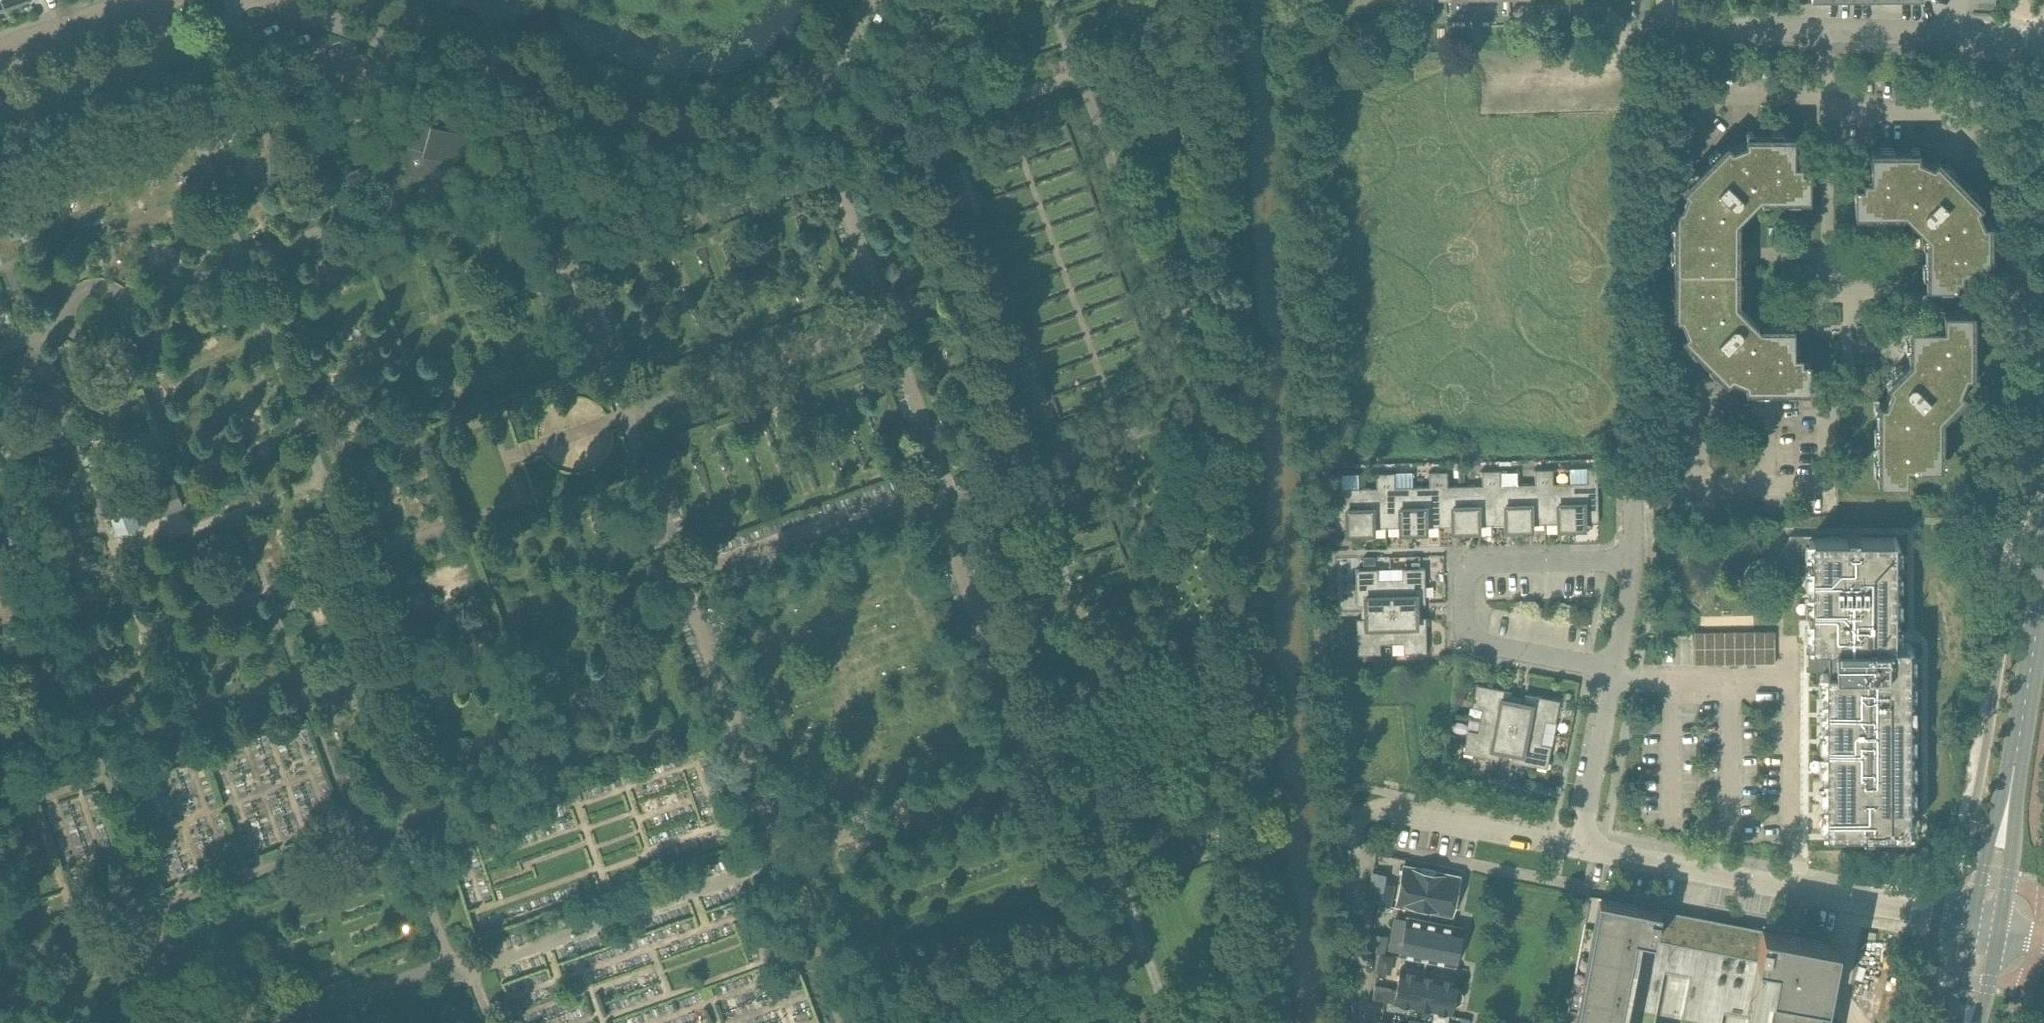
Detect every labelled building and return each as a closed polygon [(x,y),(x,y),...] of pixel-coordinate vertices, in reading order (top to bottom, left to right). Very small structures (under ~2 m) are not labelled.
[(1332,8),(1432,7),(1432,0),(1332,0),(1332,8)] [(415,119),(413,128),(407,148),(386,156),(384,157),(384,158),(383,158),(383,159),(382,161),(382,162),(383,163),(392,188),(438,171),(442,158),(463,163),(471,134),(450,129),(454,115),(424,106),(423,106),(422,106),(421,106),(419,107),(418,109),(415,119)] [(1728,142),(1683,188),(1686,192),(1681,205),(1675,205),(1675,317),(1681,317),(1686,330),(1682,334),(1728,380),(1731,376),(1745,382),(1745,387),(1809,387),(1810,359),(1802,359),(1802,353),(1794,353),(1794,326),(1760,326),(1736,302),(1736,220),(1761,196),(1810,196),(1810,168),(1802,168),(1802,162),(1794,162),(1794,135),(1746,135),(1745,140),(1732,146),(1728,142)] [(1989,270),(1989,221),(1984,221),(1978,208),(1982,204),(1936,158),(1933,162),(1919,156),(1919,151),(1870,151),(1870,178),(1863,178),(1862,184),(1855,184),(1855,212),(1904,212),(1928,236),(1928,286),(1956,286),(1956,278),(1962,278),(1962,270),(1989,270)] [(362,166),(345,172),(349,183),(370,175),(368,168),(367,167),(366,166),(365,166),(364,166),(362,166)] [(1879,402),(1879,482),(1907,482),(1907,466),(1940,466),(1940,417),(1964,393),(1960,389),(1966,375),(1971,375),(1971,311),(1943,311),(1943,326),(1911,326),(1910,360),(1904,366),(1903,365),(1900,365),(1896,369),(1899,372),(1887,384),(1890,388),(1885,402),(1879,402)] [(1869,346),(1869,339),(1868,324),(1856,324),(1857,346),(1869,346)] [(1571,528),(1580,527),(1584,527),(1584,522),(1598,522),(1597,467),(1587,467),(1587,482),(1570,482),(1571,528)] [(138,523),(118,468),(98,475),(104,493),(99,495),(106,515),(112,513),(118,530),(138,523)] [(1519,529),(1527,529),(1532,529),(1532,523),(1545,523),(1544,468),(1534,469),(1534,483),(1517,484),(1519,529)] [(1553,468),(1544,468),(1545,523),(1558,523),(1558,528),(1562,528),(1571,528),(1570,482),(1553,483),(1553,468)] [(1466,530),(1475,530),(1479,530),(1479,525),(1492,524),(1491,470),(1481,470),(1482,484),(1465,485),(1466,530)] [(1500,470),(1491,470),(1492,524),(1505,524),(1505,529),(1519,529),(1517,484),(1501,484),(1500,470)] [(1439,531),(1439,526),(1438,471),(1428,471),(1429,486),(1412,486),(1413,531),(1439,531)] [(1438,471),(1439,526),(1439,531),(1466,530),(1465,485),(1448,485),(1447,471),(1438,471)] [(1359,487),(1360,533),(1369,532),(1373,532),(1373,527),(1386,527),(1385,472),(1376,473),(1376,487),(1359,487)] [(1395,472),(1385,472),(1386,527),(1400,526),(1400,532),(1413,531),(1412,486),(1395,487),(1395,472)] [(1351,533),(1360,533),(1359,487),(1342,488),(1342,473),(1332,473),(1333,528),(1347,527),(1347,533),(1351,533)] [(183,506),(174,480),(135,495),(144,521),(183,506)] [(1827,667),(1828,673),(1828,831),(1862,831),(1862,834),(1871,834),(1871,831),(1905,831),(1905,643),(1892,643),(1892,538),(1857,538),(1857,535),(1848,535),(1848,538),(1815,537),(1815,534),(1789,534),(1774,562),(1776,562),(1777,560),(1784,563),(1790,565),(1798,567),(1805,567),(1805,568),(1806,568),(1806,564),(1814,564),(1814,645),(1819,645),(1819,657),(1818,657),(1817,657),(1816,657),(1815,657),(1814,657),(1813,658),(1812,659),(1811,660),(1811,661),(1811,662),(1811,663),(1811,664),(1812,665),(1813,666),(1815,667),(1817,667),(1827,667)] [(1391,610),(1416,610),(1416,603),(1425,603),(1424,567),(1401,568),(1402,578),(1390,578),(1391,610)] [(1365,604),(1365,611),(1391,610),(1390,578),(1379,578),(1378,568),(1355,569),(1356,604),(1365,604)] [(1391,610),(1365,611),(1365,618),(1356,618),(1357,654),(1380,653),(1380,643),(1392,643),(1391,610)] [(1416,610),(1391,610),(1392,643),(1403,642),(1404,652),(1426,652),(1426,616),(1416,616),(1416,610)] [(1695,632),(1695,635),(1695,646),(1695,664),(1721,663),(1726,663),(1775,663),(1775,657),(1774,645),(1774,639),(1774,636),(1774,631),(1695,632)] [(1512,725),(1516,701),(1510,699),(1511,690),(1476,683),(1472,706),(1482,708),(1480,719),(1512,725)] [(1516,701),(1512,725),(1543,731),(1545,720),(1555,722),(1560,699),(1525,693),(1523,702),(1516,701)] [(1499,754),(1506,755),(1512,725),(1480,719),(1478,731),(1468,729),(1463,751),(1498,758),(1499,754)] [(1543,731),(1512,725),(1506,755),(1512,757),(1512,761),(1547,767),(1551,745),(1541,743),(1543,731)] [(1453,906),(1456,904),(1459,886),(1457,883),(1457,882),(1459,876),(1404,865),(1397,903),(1451,914),(1453,906)] [(1641,905),(1590,895),(1590,896),(1565,1022),(1654,1022),(1664,971),(1690,976),(1681,1022),(1720,1022),(1722,1012),(1748,1017),(1747,1022),(1815,1022),(1819,1000),(1831,941),(1782,932),(1783,928),(1763,924),(1762,928),(1661,908),(1661,904),(1642,901),(1641,905)] [(1401,954),(1454,964),(1461,927),(1408,917),(1401,954)] [(1457,979),(1400,968),(1396,989),(1375,985),(1372,997),(1451,1012),(1453,1003),(1457,1004),(1461,1001),(1463,993),(1460,988),(1456,988),(1457,979)]
